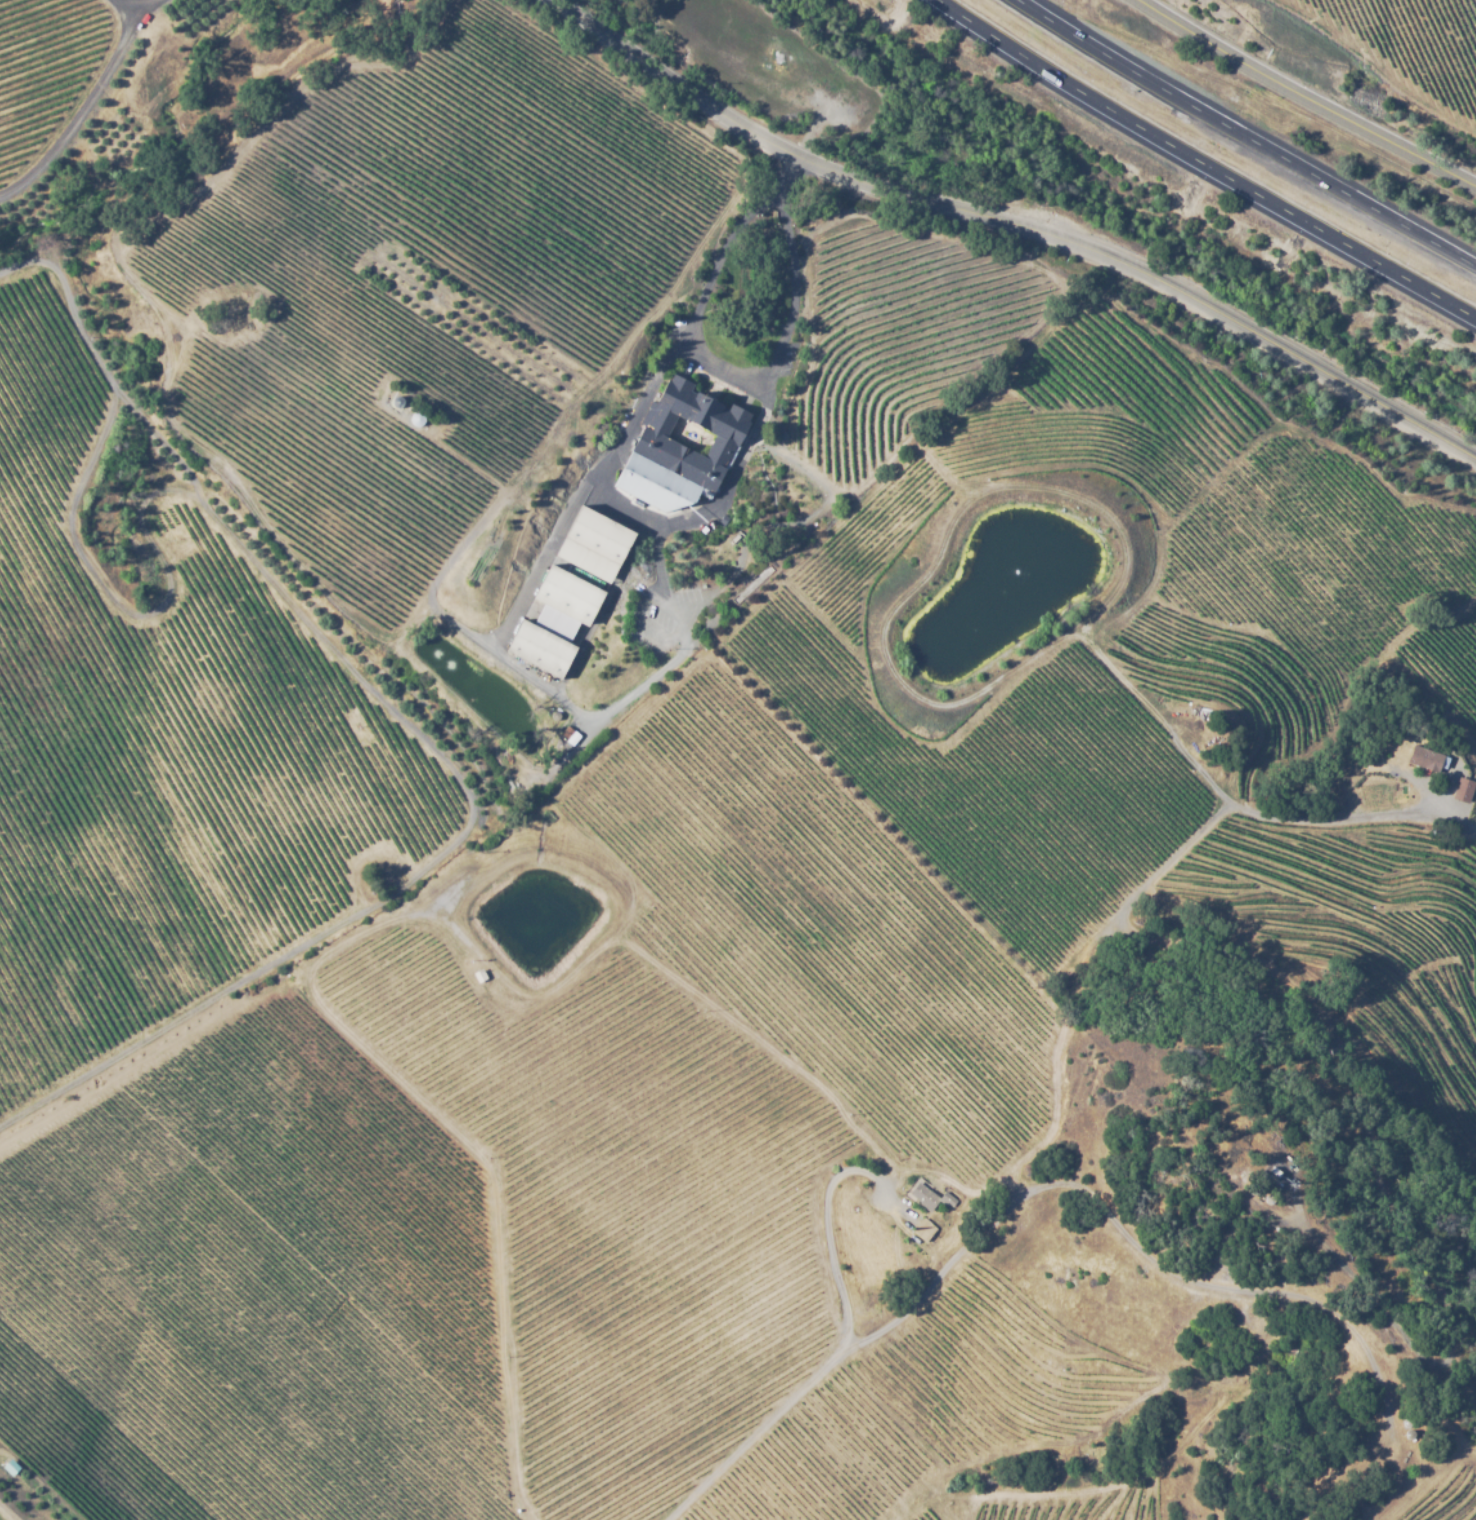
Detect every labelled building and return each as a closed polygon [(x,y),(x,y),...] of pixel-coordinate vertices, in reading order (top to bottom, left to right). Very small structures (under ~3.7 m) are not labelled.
[(436,305),(427,299),(433,289),(442,295),(436,305)] [(664,512),(614,486),(644,426),(646,427),(657,405),(655,404),(668,379),(670,380),(674,374),(695,385),(691,391),(695,393),(696,391),(724,405),(723,407),(728,409),(731,403),(752,414),(748,422),(750,423),(739,445),(736,444),(724,467),(727,468),(714,494),(702,487),(695,500),(664,512)] [(397,407),(396,407),(395,407),(394,407),(393,407),(392,406),(392,405),(391,405),(390,404),(390,403),(390,401),(390,400),(390,399),(391,398),(392,397),(393,396),(394,396),(395,395),(396,395),(397,395),(398,396),(399,396),(400,397),(401,397),(401,398),(402,399),(402,400),(402,401),(402,402),(402,403),(401,404),(401,405),(400,406),(399,407),(398,407),(397,407)] [(417,425),(416,426),(415,425),(414,425),(413,425),(412,424),(411,423),(410,422),(410,421),(409,420),(409,419),(409,418),(410,416),(410,415),(411,414),(412,413),(413,413),(414,412),(415,412),(416,412),(417,412),(418,412),(419,413),(420,413),(421,414),(422,415),(422,416),(423,417),(423,419),(423,420),(423,421),(422,422),(421,423),(421,424),(420,425),(419,425),(417,425)] [(610,583),(556,555),(581,505),(636,533),(610,583)] [(604,587),(587,622),(579,617),(568,639),(577,643),(559,678),(506,651),(523,616),(534,622),(545,601),(533,595),(550,560),(604,587)] [(1423,773),(1413,753),(1418,751),(1409,732),(1428,723),(1446,762),(1423,773)] [(573,730),(566,738),(560,733),(566,725),(573,730)] [(566,740),(574,730),(580,735),(572,745),(566,740)] [(1383,752),(1371,740),(1380,731),(1392,743),(1383,752)] [(1472,782),(1466,803),(1451,798),(1458,778),(1472,782)] [(471,974),(480,969),(485,979),(476,984),(471,974)] [(1279,1178),(1270,1172),(1274,1166),(1283,1173),(1279,1178)] [(939,1198),(940,1198),(930,1212),(909,1195),(919,1182),(939,1198)] [(941,1198),(940,1198),(946,1191),(959,1201),(954,1208),(941,1198)] [(1269,1204),(1268,1204),(1267,1204),(1266,1203),(1265,1203),(1265,1202),(1264,1202),(1264,1201),(1264,1200),(1264,1199),(1264,1198),(1264,1197),(1265,1197),(1265,1196),(1266,1196),(1267,1195),(1268,1195),(1269,1195),(1270,1195),(1270,1196),(1271,1196),(1271,1197),(1272,1197),(1272,1198),(1272,1199),(1273,1199),(1273,1200),(1272,1201),(1272,1202),(1271,1203),(1270,1203),(1270,1204),(1269,1204)] [(926,1243),(912,1232),(924,1217),(938,1228),(926,1243)] [(1407,1427),(1406,1427),(1405,1427),(1404,1426),(1403,1425),(1402,1425),(1402,1424),(1402,1423),(1402,1422),(1402,1421),(1402,1420),(1403,1419),(1404,1418),(1405,1418),(1406,1418),(1407,1418),(1408,1418),(1409,1418),(1409,1419),(1410,1419),(1410,1420),(1411,1421),(1411,1422),(1411,1423),(1411,1424),(1410,1424),(1410,1425),(1409,1426),(1408,1427),(1407,1427)] [(1410,1437),(1409,1437),(1408,1437),(1407,1437),(1406,1436),(1405,1435),(1405,1434),(1405,1433),(1405,1432),(1405,1431),(1405,1430),(1406,1430),(1406,1429),(1407,1429),(1407,1428),(1408,1428),(1409,1428),(1410,1428),(1411,1428),(1411,1429),(1412,1429),(1413,1430),(1413,1431),(1414,1432),(1414,1433),(1413,1434),(1413,1435),(1413,1436),(1412,1436),(1411,1437),(1410,1437)] [(19,1467),(10,1476),(1,1466),(10,1457),(19,1467)]
